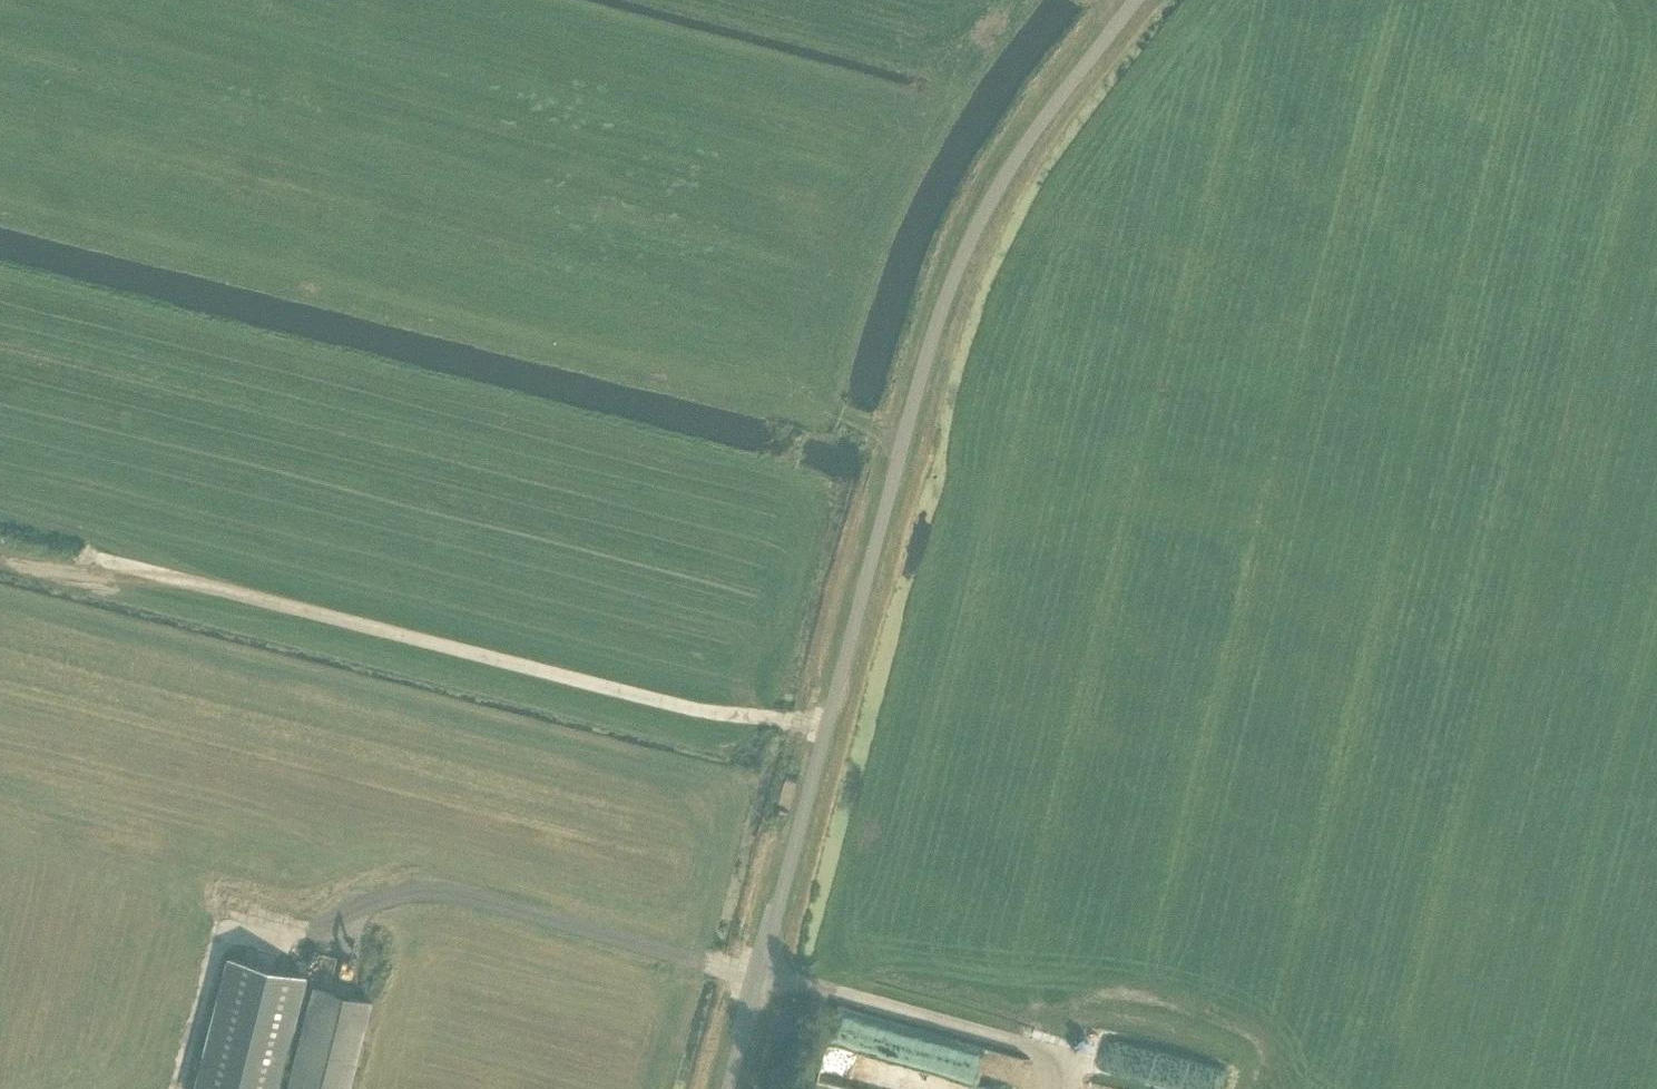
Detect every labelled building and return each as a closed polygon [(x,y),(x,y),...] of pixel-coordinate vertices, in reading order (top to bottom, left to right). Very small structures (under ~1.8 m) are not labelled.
[(304,975),(225,955),(191,1088),(276,1088),(304,975)] [(287,1088),(350,1088),(371,1002),(313,987),(287,1088)]
